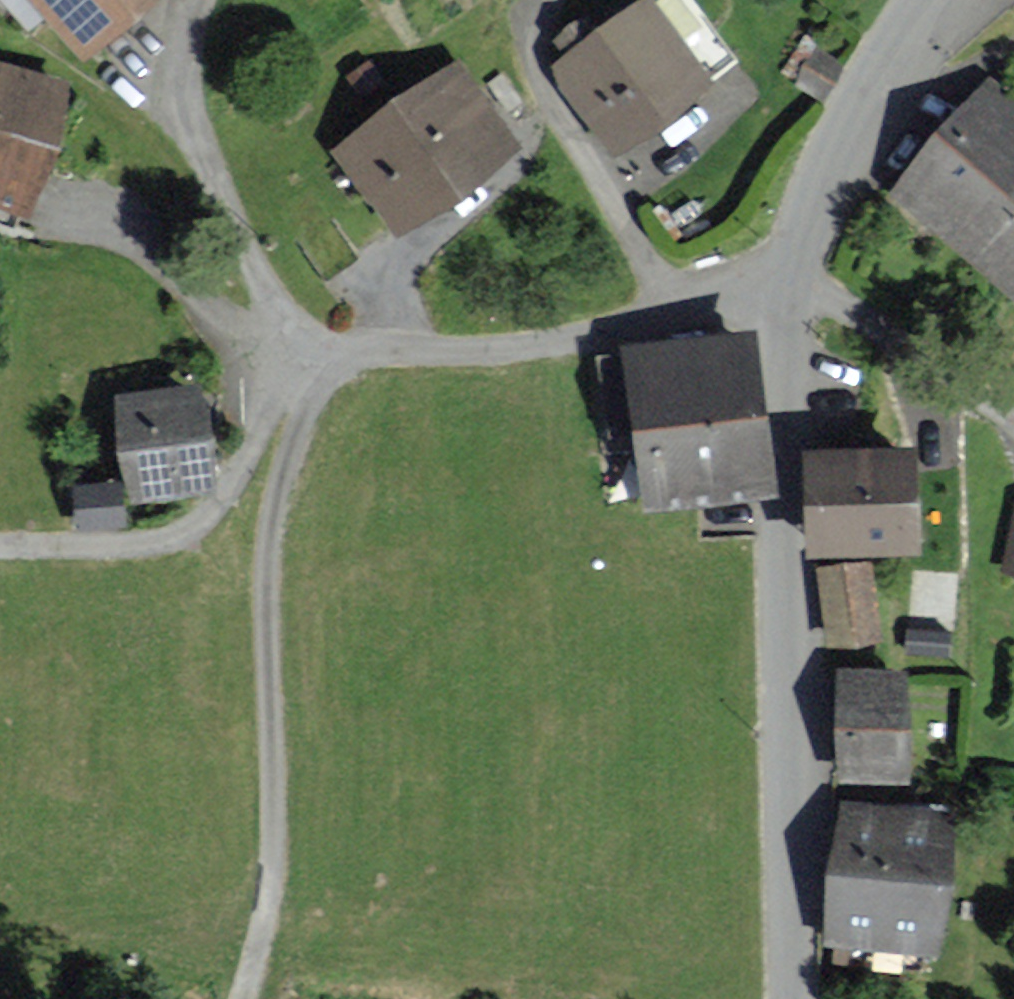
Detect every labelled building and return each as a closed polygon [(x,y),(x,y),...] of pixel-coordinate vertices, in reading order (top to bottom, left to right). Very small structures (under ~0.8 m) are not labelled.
[(81,52),(139,0),(35,0),(81,52)] [(707,83),(651,3),(558,68),(614,148),(707,83)] [(0,69),(0,198),(27,206),(63,89),(26,77),(0,69)] [(512,153),(456,73),(342,152),(398,232),(512,153)] [(983,91),(901,189),(1013,284),(1013,117),(983,91)] [(743,338),(633,353),(654,506),(764,491),(743,338)] [(208,490),(195,388),(122,397),(135,499),(208,490)] [(914,456),(810,460),(813,549),(917,545),(914,456)] [(122,519),(120,486),(76,490),(78,523),(122,519)] [(1002,571),(1013,574),(1013,518),(1002,571)] [(868,566),(824,570),(831,644),(875,640),(868,566)] [(901,672),(842,675),(846,780),(904,778),(901,672)] [(951,820),(846,808),(830,938),(935,951),(951,820)]
